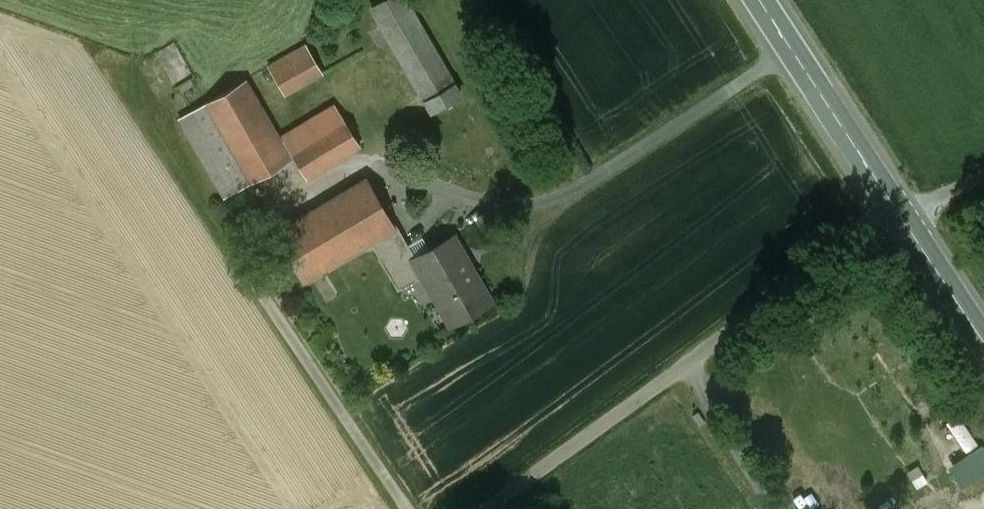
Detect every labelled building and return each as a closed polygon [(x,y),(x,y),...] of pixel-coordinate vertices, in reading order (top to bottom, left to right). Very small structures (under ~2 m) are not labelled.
[(372,7),(433,113),(461,97),(405,0),(385,0),(372,7)] [(306,46),(269,68),(285,95),(322,73),(306,46)] [(291,161),(245,82),(180,119),(225,199),(291,161)] [(361,146),(335,106),(282,138),(307,179),(361,146)] [(367,179),(275,233),(303,282),(370,242),(395,228),(367,179)] [(370,242),(395,285),(420,271),(414,260),(395,228),(370,242)] [(492,303),(455,237),(414,260),(420,271),(450,326),(492,303)] [(927,425),(936,445),(956,437),(964,456),(975,451),(960,412),(927,425)]
